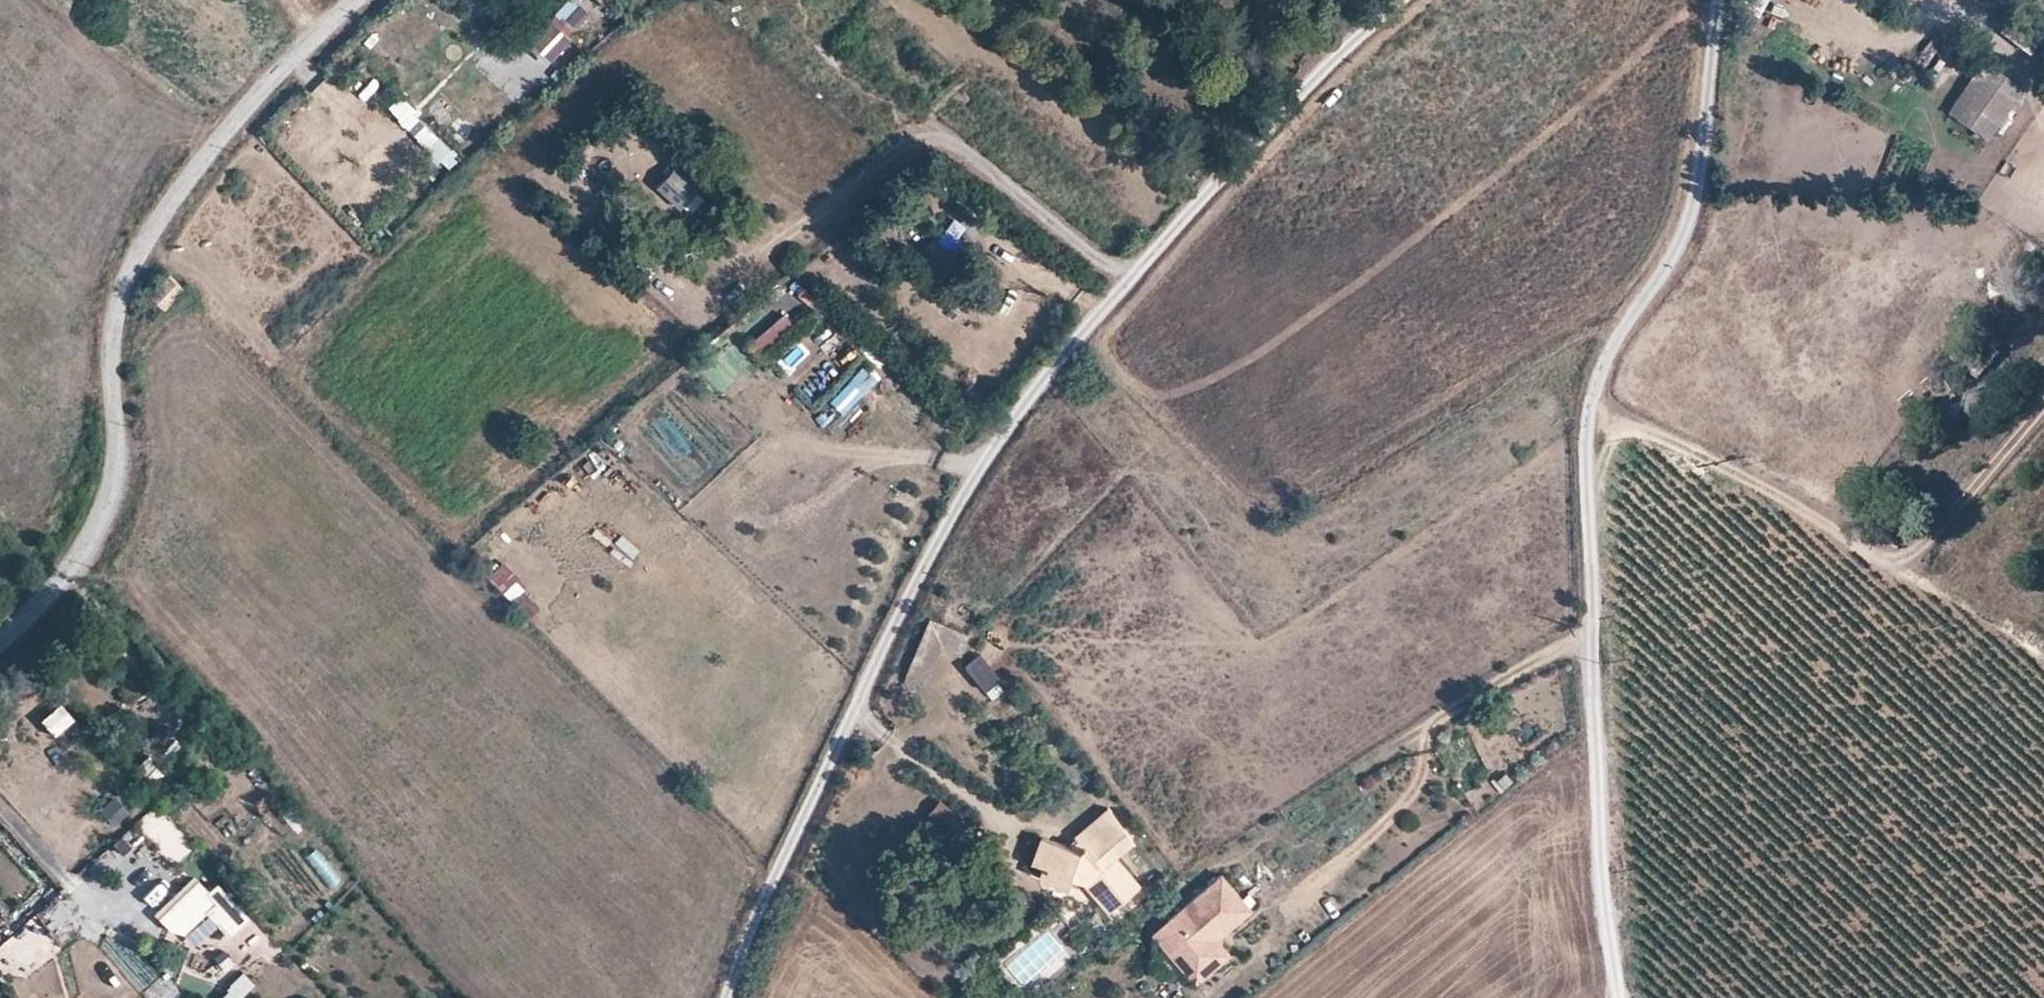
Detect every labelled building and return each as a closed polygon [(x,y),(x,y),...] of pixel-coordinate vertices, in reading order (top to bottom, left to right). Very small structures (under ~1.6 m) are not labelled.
[(589,10),(598,2),(597,0),(584,0),(581,3),(578,0),(552,0),(550,2),(577,28),(592,13),(589,10)] [(2009,18),(2002,30),(2034,50),(2041,38),(2009,18)] [(500,35),(508,51),(527,42),(519,25),(500,35)] [(1948,112),(1985,138),(2021,89),(1984,62),(1948,112)] [(402,88),(388,99),(442,168),(457,157),(402,88)] [(439,99),(428,109),(464,147),(474,137),(439,99)] [(656,186),(677,208),(697,187),(675,165),(656,186)] [(953,214),(938,235),(954,246),(969,225),(953,214)] [(146,293),(161,308),(180,289),(166,274),(146,293)] [(758,349),(791,322),(780,309),(747,336),(758,349)] [(846,378),(828,397),(853,419),(870,401),(846,378)] [(528,617),(542,603),(500,559),(486,572),(528,617)] [(56,699),(36,716),(51,733),(71,715),(56,699)] [(107,795),(97,811),(114,821),(124,806),(107,795)] [(1074,830),(1081,838),(1096,856),(1109,845),(1112,849),(1131,833),(1106,803),(1074,830)] [(1107,905),(1139,881),(1112,849),(1109,845),(1096,856),(1081,838),(1077,842),(1040,831),(1032,855),(1040,858),(1037,872),(1061,879),(1065,868),(1077,872),(1107,905)] [(1219,936),(1250,908),(1220,874),(1155,933),(1198,981),(1232,951),(1219,936)] [(246,916),(215,882),(206,889),(197,878),(156,915),(168,929),(183,931),(205,911),(226,934),(246,916)] [(214,997),(216,997),(235,997),(250,979),(236,969),(214,997)] [(168,995),(154,986),(145,997),(166,997),(168,995)]
